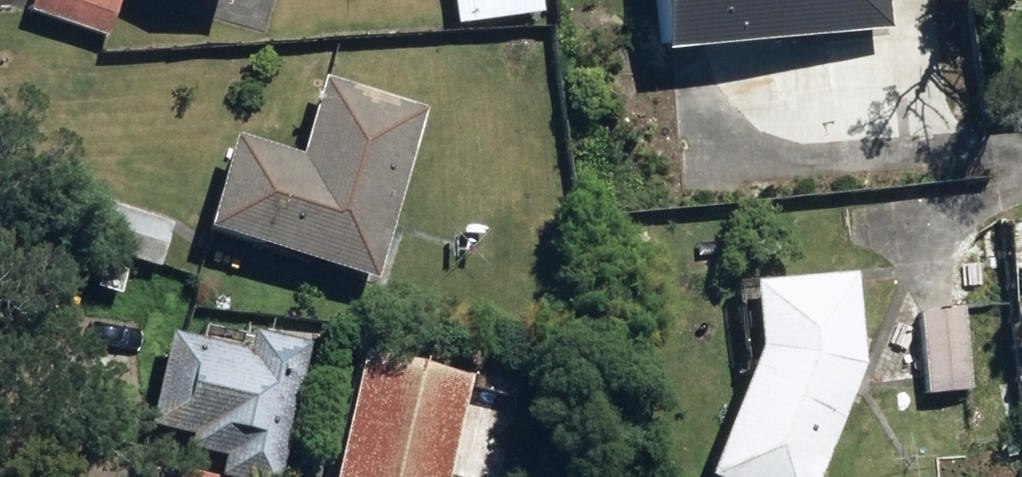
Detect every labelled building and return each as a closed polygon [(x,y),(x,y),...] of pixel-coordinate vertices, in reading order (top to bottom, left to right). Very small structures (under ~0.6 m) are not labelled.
[(107,44),(122,0),(38,0),(31,19),(107,44)] [(228,19),(233,0),(153,0),(228,19)] [(459,31),(544,19),(541,0),(455,0),(459,31)] [(668,64),(893,38),(889,0),(661,0),(668,64)] [(206,241),(378,290),(427,117),(323,88),(300,166),(234,147),(206,241)] [(81,285),(120,296),(130,261),(162,270),(173,230),(96,208),(84,249),(90,251),(81,285)] [(865,373),(857,283),(756,292),(762,357),(714,476),(823,476),(865,373)] [(919,317),(929,400),(973,395),(963,313),(957,313),(956,301),(927,305),(928,316),(919,317)] [(310,351),(252,338),(248,360),(170,343),(151,432),(193,442),(189,457),(224,465),(221,476),(281,476),(310,351)] [(472,386),(360,361),(335,476),(453,476),(472,386)]
